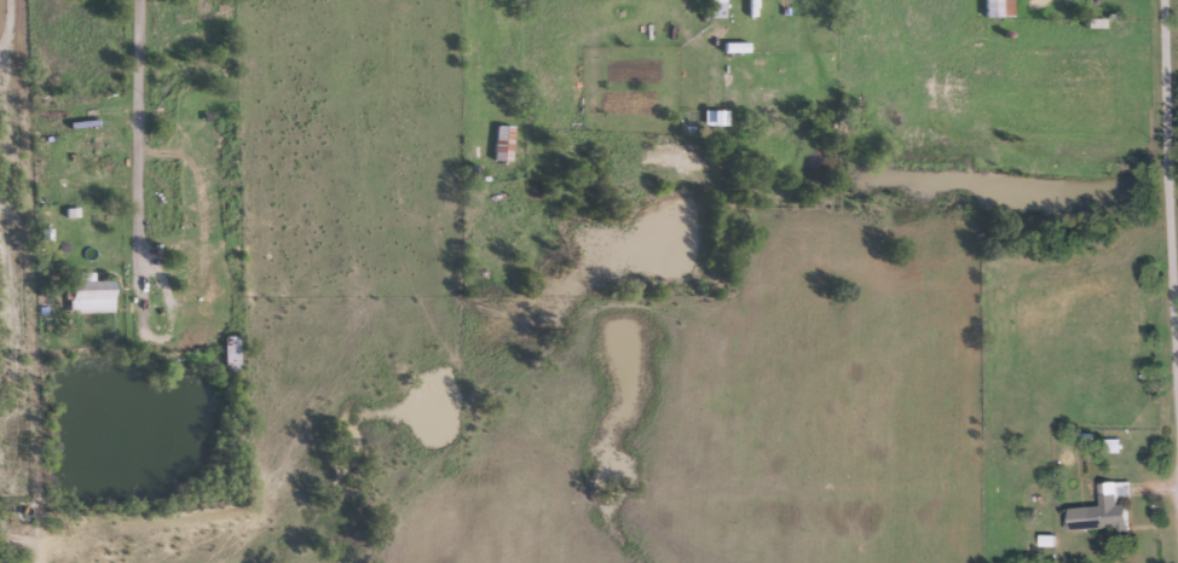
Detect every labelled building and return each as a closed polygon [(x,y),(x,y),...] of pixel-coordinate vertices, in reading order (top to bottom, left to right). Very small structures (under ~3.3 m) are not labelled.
[(708,18),(708,0),(721,0),(721,18),(708,18)] [(981,18),(981,0),(1010,0),(1010,18),(981,18)] [(724,109),(724,126),(700,126),(700,109),(724,109)] [(509,161),(490,161),(490,127),(509,127),(509,161)] [(68,313),(68,274),(91,274),(91,280),(110,280),(110,313),(68,313)] [(236,371),(220,371),(220,336),(236,336),(236,371)] [(1127,528),(1064,530),(1063,506),(1098,505),(1097,482),(1128,481),(1128,499),(1126,499),(1127,528)]
